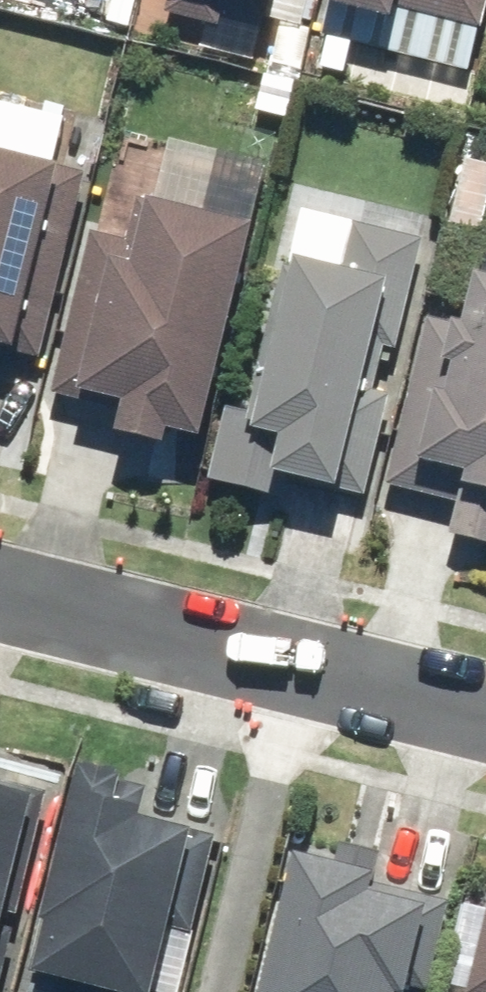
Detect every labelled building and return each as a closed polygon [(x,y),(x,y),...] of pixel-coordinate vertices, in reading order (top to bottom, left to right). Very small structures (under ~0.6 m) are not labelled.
[(402,14),(403,7),(485,27),(485,0),(346,0),(402,14)] [(92,171),(69,165),(71,160),(0,143),(0,340),(22,346),(20,353),(46,359),(92,171)] [(465,155),(449,217),(485,227),(485,160),(465,155)] [(210,436),(265,218),(157,191),(155,197),(143,193),(131,239),(97,230),(55,394),(86,402),(89,389),(131,399),(123,430),(173,443),(176,428),(210,436)] [(401,351),(431,236),(359,218),(348,261),(303,250),(300,263),(290,261),(253,409),(231,403),(212,479),(274,495),(281,470),(343,485),(341,490),(373,498),(399,394),(380,389),(390,348),(401,351)] [(483,270),(471,314),(465,312),(462,323),(432,316),(389,486),(421,494),(429,461),(469,471),(453,534),(485,542),(485,271),(483,270)] [(221,830),(201,825),(202,823),(148,811),(155,781),(129,775),(131,764),(87,754),(37,970),(64,977),(61,991),(164,991),(178,931),(196,935),(221,830)] [(52,787),(0,776),(0,991),(2,991),(18,915),(24,917),(52,787)] [(458,900),(381,880),(390,847),(347,836),(342,854),(304,844),(265,991),(407,991),(409,991),(414,991),(416,986),(434,991),(458,900)] [(473,991),(485,991),(485,933),(473,991)]
